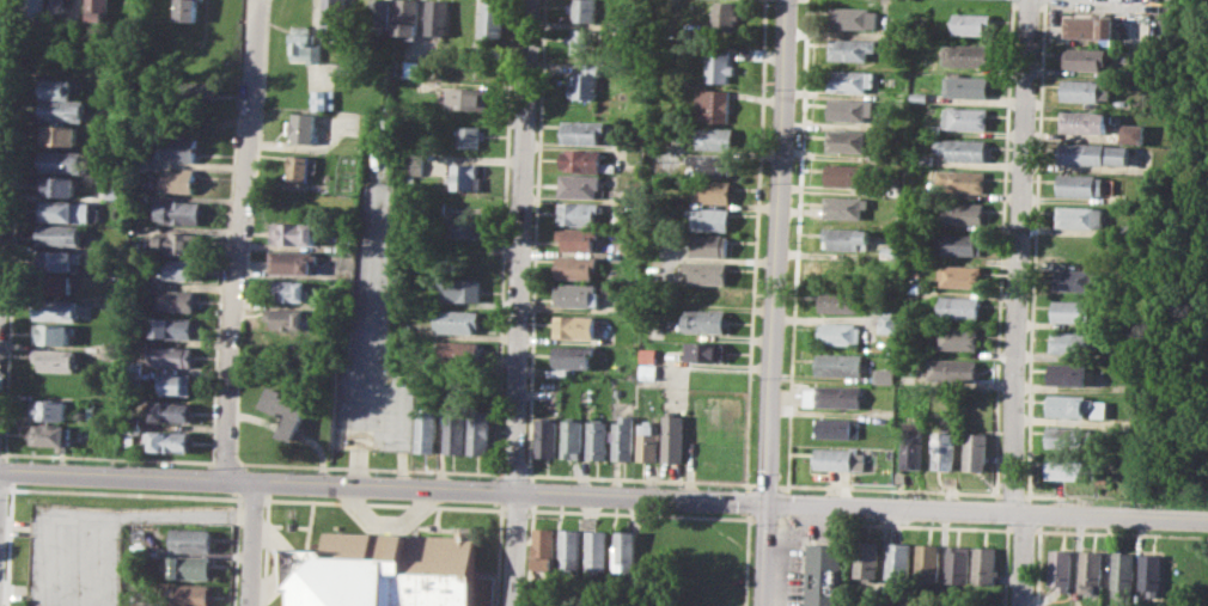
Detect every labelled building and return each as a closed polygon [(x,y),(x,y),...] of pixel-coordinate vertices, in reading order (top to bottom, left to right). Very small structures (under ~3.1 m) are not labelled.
[(30,16),(30,0),(48,0),(48,17),(30,16)] [(51,19),(51,0),(71,0),(71,20),(51,19)] [(85,20),(86,0),(109,0),(109,14),(104,14),(104,22),(85,20)] [(116,20),(116,0),(139,0),(139,20),(116,20)] [(177,22),(178,0),(204,0),(203,2),(197,1),(197,22),(177,22)] [(323,36),(324,0),(347,0),(346,37),(323,36)] [(367,27),(368,0),(391,0),(391,27),(367,27)] [(397,33),(397,0),(419,0),(419,39),(407,39),(407,33),(397,33)] [(426,36),(427,0),(450,0),(450,36),(426,36)] [(572,22),(573,0),(597,0),(597,23),(572,22)] [(481,1),(505,2),(505,38),(498,38),(498,43),(487,43),(487,37),(480,37),(481,1)] [(714,1),(737,1),(736,33),(713,32),(714,1)] [(832,5),(872,6),(871,11),(880,11),(879,30),(832,29),(832,5)] [(954,12),(994,12),(993,26),(988,26),(988,35),(954,33),(954,12)] [(1066,16),(1114,18),(1112,39),(1064,37),(1066,16)] [(292,27),(310,27),(310,33),(315,33),(315,43),(322,43),(322,62),(309,62),(309,59),(291,57),(292,27)] [(572,29),(594,29),(594,54),(571,53),(571,43),(566,43),(567,35),(572,35),(572,29)] [(831,37),(877,39),(877,51),(868,51),(867,61),(830,59),(831,37)] [(947,45),(996,47),(995,67),(946,66),(947,45)] [(706,48),(730,48),(730,63),(734,63),(734,73),(730,73),(730,81),(704,81),(706,48)] [(1064,48),(1108,49),(1106,65),(1100,65),(1100,69),(1064,68),(1064,48)] [(404,61),(420,61),(420,76),(404,76),(404,61)] [(582,62),(602,63),(602,74),(598,74),(597,98),(569,98),(571,73),(582,73),(582,62)] [(830,68),(876,69),(876,86),(868,86),(868,91),(830,91),(830,68)] [(947,74),(992,76),(990,97),(947,96),(947,74)] [(42,78),(74,79),(74,97),(41,96),(42,78)] [(1063,79),(1102,80),(1102,84),(1111,85),(1110,98),(1100,97),(1099,103),(1062,100),(1063,79)] [(201,98),(219,97),(218,82),(200,82),(201,98)] [(447,86),(489,87),(488,110),(446,108),(447,86)] [(315,90),(336,88),(337,106),(316,108),(315,90)] [(696,88),(730,90),(728,122),(695,121),(696,88)] [(914,92),(932,92),(931,102),(914,102),(914,92)] [(44,99),(86,100),(85,121),(43,120),(44,99)] [(830,99),(876,100),(876,116),(866,115),(866,121),(830,120),(830,99)] [(948,106),(990,108),(989,130),(947,129),(948,106)] [(1063,109),(1109,111),(1108,133),(1062,130),(1063,109)] [(294,112),(318,114),(317,130),(322,131),(321,142),(292,140),(293,135),(288,134),(289,117),(294,118),(294,112)] [(562,121),(609,122),(608,134),(599,134),(599,145),(561,143),(562,121)] [(927,122),(944,122),(942,133),(927,133),(927,122)] [(43,124),(80,126),(79,145),(42,143),(43,124)] [(687,124),(732,127),(731,151),(697,148),(697,136),(687,136),(687,124)] [(1122,124),(1143,124),(1143,143),(1121,142),(1122,124)] [(458,126),(480,127),(480,147),(458,147),(458,126)] [(828,129),(867,130),(867,151),(826,151),(828,129)] [(167,135),(199,136),(197,163),(187,163),(187,158),(166,157),(167,135)] [(939,137),(989,140),(988,161),(951,159),(952,153),(938,152),(939,137)] [(1061,142),(1130,145),(1129,165),(1060,163),(1061,142)] [(561,146),(604,148),(603,161),(615,163),(615,171),(560,169),(561,146)] [(43,149),(87,152),(86,173),(42,172),(43,149)] [(688,153),(736,154),(734,177),(694,175),(694,164),(688,164),(688,153)] [(291,154),(313,155),(311,182),(288,179),(291,154)] [(451,163),(478,164),(478,176),(483,176),(483,190),(450,189),(451,163)] [(828,164),(868,165),(868,185),(826,184),(828,164)] [(165,170),(187,171),(187,167),(196,167),(195,191),(164,190),(165,170)] [(940,167),(988,170),(987,192),(939,190),(940,167)] [(1060,172),(1103,175),(1103,196),(1060,194),(1060,172)] [(559,173),(603,175),(602,186),(597,186),(597,197),(559,196),(559,173)] [(41,176),(77,177),(77,196),(41,196),(41,176)] [(694,179),(730,180),(730,204),(694,203),(694,179)] [(826,195),(872,197),(872,208),(865,208),(865,218),(825,216),(826,195)] [(158,204),(169,204),(169,200),(202,201),(201,224),(157,222),(158,204)] [(39,201),(91,202),(91,221),(39,220),(39,201)] [(559,202),(604,203),(604,214),(598,214),(598,226),(557,225),(559,202)] [(950,202),(986,203),(986,224),(948,222),(950,202)] [(689,206),(728,208),(728,231),(695,229),(695,216),(689,216),(689,206)] [(1060,206),(1104,208),(1103,228),(1058,227),(1060,206)] [(449,215),(464,215),(465,210),(484,210),(483,238),(447,237),(449,215)] [(273,221),(322,222),(322,235),(317,235),(317,244),(273,244),(273,221)] [(39,225),(83,226),(81,246),(38,245),(39,225)] [(825,226),(878,228),(877,243),(870,243),(868,250),(824,249),(825,226)] [(559,228),(602,229),(600,240),(596,240),(596,250),(563,250),(563,240),(559,240),(559,228)] [(155,235),(164,235),(164,231),(203,232),(202,255),(155,253),(155,235)] [(688,233),(731,234),(730,257),(694,256),(694,243),(688,243),(688,233)] [(940,233),(984,234),(983,256),(945,255),(945,247),(940,246),(940,233)] [(38,250),(83,251),(81,264),(74,264),(73,270),(37,269),(38,250)] [(272,250),(321,251),(321,261),(315,259),(315,273),(270,271),(272,250)] [(557,255),(600,256),(599,270),(596,270),(594,278),(556,277),(557,255)] [(164,258),(199,259),(199,280),(163,278),(164,258)] [(685,261),(728,262),(728,283),(693,282),(693,273),(685,271),(685,261)] [(824,261),(853,261),(852,276),(823,275),(824,261)] [(946,264),(984,267),(984,287),(946,286),(946,264)] [(1057,268),(1100,270),(1099,292),(1057,289),(1057,268)] [(910,270),(925,270),(925,280),(910,280),(910,270)] [(36,275),(73,275),(73,294),(36,294),(36,275)] [(435,276),(482,277),(482,302),(443,301),(443,288),(435,288),(435,276)] [(270,278),(311,280),(310,302),(275,300),(275,288),(270,288),(270,278)] [(907,282),(923,283),(923,293),(907,292),(907,282)] [(556,283),(598,286),(597,293),(603,293),(603,307),(555,305),(556,283)] [(687,286),(730,287),(730,298),(724,298),(722,304),(685,302),(687,286)] [(163,288),(196,289),(196,311),(157,311),(157,294),(163,295),(163,288)] [(822,289),(874,292),(873,313),(822,311),(822,289)] [(946,295),(983,298),(982,319),(945,318),(946,295)] [(37,299),(78,301),(78,322),(37,319),(37,299)] [(1056,299),(1098,300),(1098,323),(1055,320),(1056,299)] [(268,308),(307,310),(307,317),(317,317),(317,326),(306,326),(306,330),(273,329),(274,320),(267,320),(268,308)] [(432,308),(480,311),(480,326),(474,326),(474,333),(435,331),(437,320),(432,319),(432,308)] [(685,308),(728,310),(728,332),(685,330),(685,308)] [(881,312),(901,312),(899,333),(880,333),(881,312)] [(554,316),(597,317),(597,338),(553,337),(554,316)] [(153,318),(194,319),(193,339),(153,338),(153,318)] [(822,323),(859,324),(859,328),(865,328),(864,344),(820,343),(822,323)] [(35,324),(77,325),(75,337),(71,336),(71,344),(33,343),(35,324)] [(942,326),(981,328),(981,350),(942,349),(942,326)] [(1055,331),(1109,332),(1109,347),(1098,345),(1098,351),(1054,350),(1055,331)] [(438,339),(481,341),(481,366),(441,365),(441,351),(438,351),(438,339)] [(689,341),(726,342),(726,361),(689,360),(689,341)] [(148,344),(194,345),(193,366),(154,365),(154,360),(148,360),(148,344)] [(553,344),(599,345),(598,356),(592,356),(592,368),(551,368),(553,344)] [(639,347),(657,348),(657,363),(639,362),(639,347)] [(35,348),(77,349),(75,372),(39,371),(39,361),(33,361),(35,348)] [(1115,348),(1129,348),(1129,361),(1114,361),(1115,348)] [(822,354),(866,355),(866,375),(820,374),(822,354)] [(934,357),(981,359),(980,381),(933,380),(934,357)] [(1053,363),(1090,365),(1090,385),(1051,384),(1053,363)] [(639,365),(658,366),(657,379),(637,378),(639,365)] [(878,367),(898,368),(898,384),(877,382),(878,367)] [(164,375),(193,375),(193,396),(163,396),(164,375)] [(819,384),(865,385),(864,406),(805,405),(805,388),(819,388),(819,384)] [(262,405),(269,385),(286,391),(283,394),(309,404),(294,441),(281,436),(289,416),(262,405)] [(1053,393),(1091,396),(1091,399),(1109,400),(1108,418),(1051,415),(1053,393)] [(32,399),(68,400),(67,420),(31,418),(32,399)] [(153,400),(190,402),(190,422),(152,421),(153,400)] [(444,453),(445,406),(465,408),(464,453),(444,453)] [(415,408),(438,408),(435,453),(414,452),(415,408)] [(468,452),(469,408),(490,408),(489,453),(468,452)] [(665,414),(663,461),(687,463),(688,415),(677,414),(677,409),(669,409),(669,414),(665,414)] [(612,421),(612,459),(635,460),(635,415),(620,415),(620,421),(612,421)] [(127,416),(141,416),(141,435),(127,434),(127,416)] [(536,417),(559,417),(557,457),(535,457),(536,417)] [(819,417),(861,418),(861,439),(819,437),(819,417)] [(561,457),(562,420),(582,420),(581,457),(561,457)] [(587,421),(586,458),(608,459),(609,421),(587,421)] [(907,422),(926,422),(923,467),(905,466),(907,422)] [(32,423),(68,426),(67,453),(55,452),(55,446),(31,445),(32,423)] [(639,423),(637,461),(660,461),(660,423),(639,423)] [(1050,426),(1100,428),(1099,448),(1050,446),(1050,426)] [(145,431),(189,433),(189,452),(144,451),(145,431)] [(938,431),(957,433),(956,469),(936,469),(938,431)] [(966,470),(968,431),(989,433),(988,470),(966,470)] [(817,447),(859,448),(859,453),(866,453),(866,470),(817,467),(817,447)] [(1049,455),(1100,458),(1099,479),(1049,477),(1049,455)] [(171,527),(212,530),(211,552),(170,550),(171,527)] [(535,527),(556,527),(555,569),(532,568),(535,527)] [(561,530),(560,569),(581,570),(582,530),(561,530)] [(588,530),(610,531),(609,570),(586,569),(588,530)] [(476,537),(474,605),(294,605),(294,589),(288,589),(289,550),(324,551),(325,531),(458,537),(458,531),(472,531),(471,537),(476,537)] [(616,531),(639,532),(636,571),(615,570),(616,531)] [(846,539),(844,605),(805,605),(807,538),(846,539)] [(858,541),(879,543),(878,577),(872,576),(872,582),(860,581),(860,577),(856,577),(858,541)] [(889,577),(890,541),(911,543),(911,573),(901,573),(901,577),(889,577)] [(129,543),(146,544),(146,564),(129,563),(129,543)] [(919,544),(940,544),(939,581),(917,581),(919,544)] [(948,546),(970,546),(969,583),(947,582),(948,546)] [(976,546),(995,547),(994,583),(974,583),(976,546)] [(1051,549),(1072,550),(1070,590),(1058,590),(1058,584),(1050,584),(1051,549)] [(1080,590),(1081,550),(1103,551),(1102,595),(1094,595),(1094,590),(1080,590)] [(1112,551),(1135,552),(1134,593),(1111,593),(1112,551)] [(1141,552),(1164,552),(1163,595),(1148,595),(1148,588),(1141,588),(1141,552)] [(170,556),(212,557),(211,580),(169,577),(170,556)] [(211,584),(211,605),(190,605),(169,605),(170,583),(211,584)]
